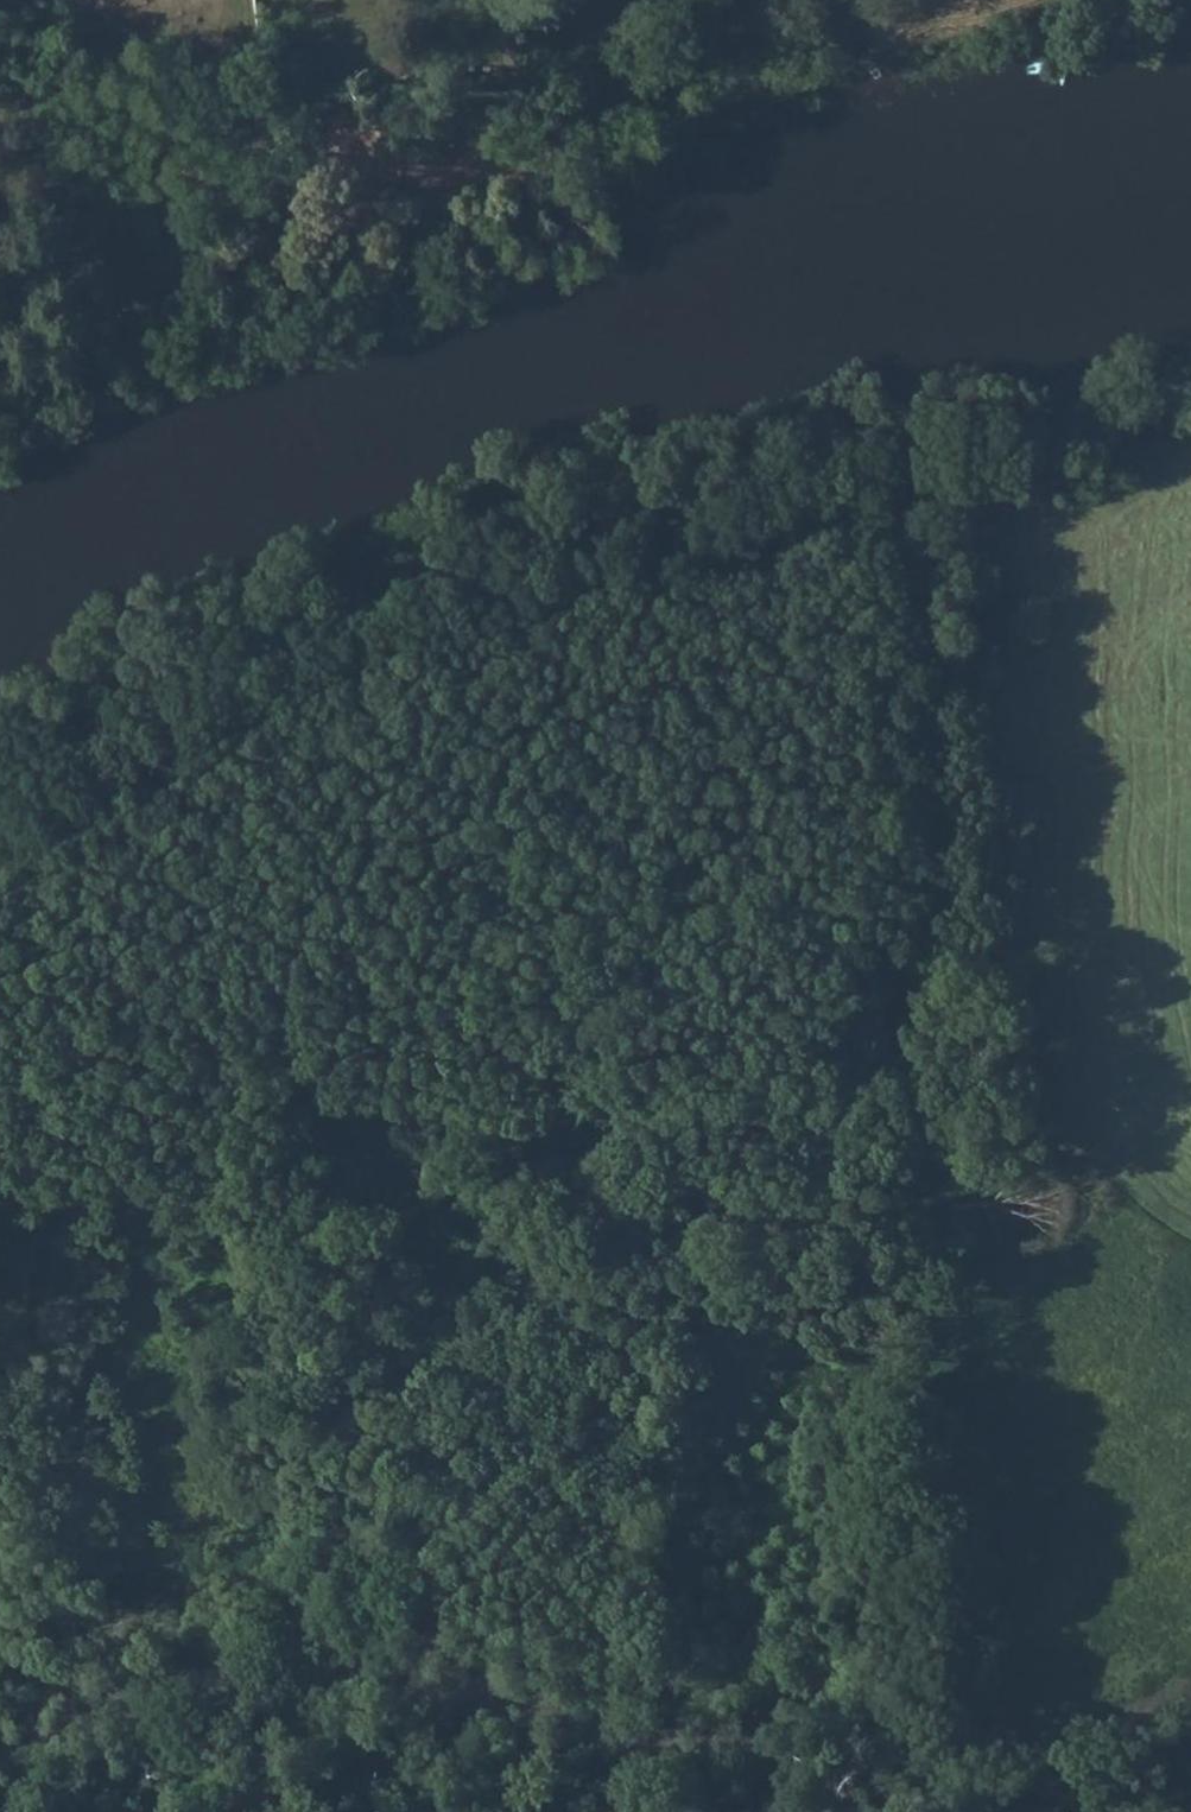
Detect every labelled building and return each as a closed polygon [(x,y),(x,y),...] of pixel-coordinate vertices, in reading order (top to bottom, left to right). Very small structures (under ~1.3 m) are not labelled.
[(699,12),(708,16),(719,3),(715,0),(708,0),(699,12)]
